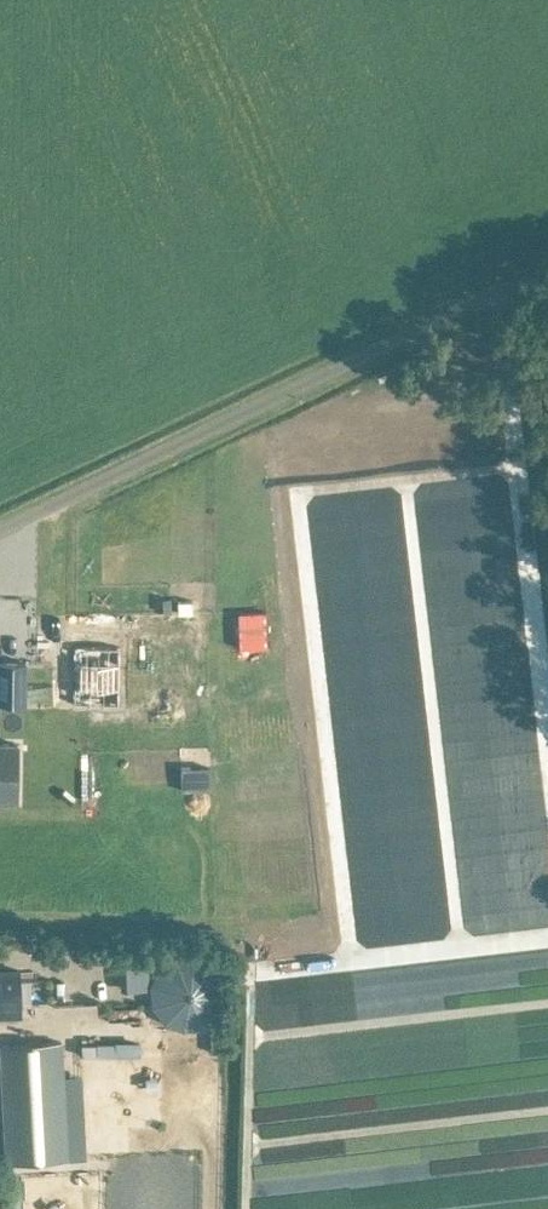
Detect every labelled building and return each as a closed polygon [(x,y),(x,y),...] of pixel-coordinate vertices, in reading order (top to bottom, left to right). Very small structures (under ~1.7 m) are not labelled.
[(114,647),(77,646),(77,704),(113,704),(114,647)] [(26,702),(27,660),(0,661),(0,702),(26,702)] [(48,683),(47,710),(62,710),(63,684),(48,683)] [(17,801),(19,743),(0,742),(0,801),(17,801)] [(43,744),(43,766),(56,765),(56,743),(43,744)] [(180,764),(180,788),(210,788),(210,764),(180,764)] [(22,1013),(21,969),(0,970),(0,1014),(22,1013)] [(114,1046),(158,1045),(157,1031),(114,1033),(114,1046)] [(62,1041),(4,1044),(8,1162),(66,1160),(64,1100),(62,1041)]
